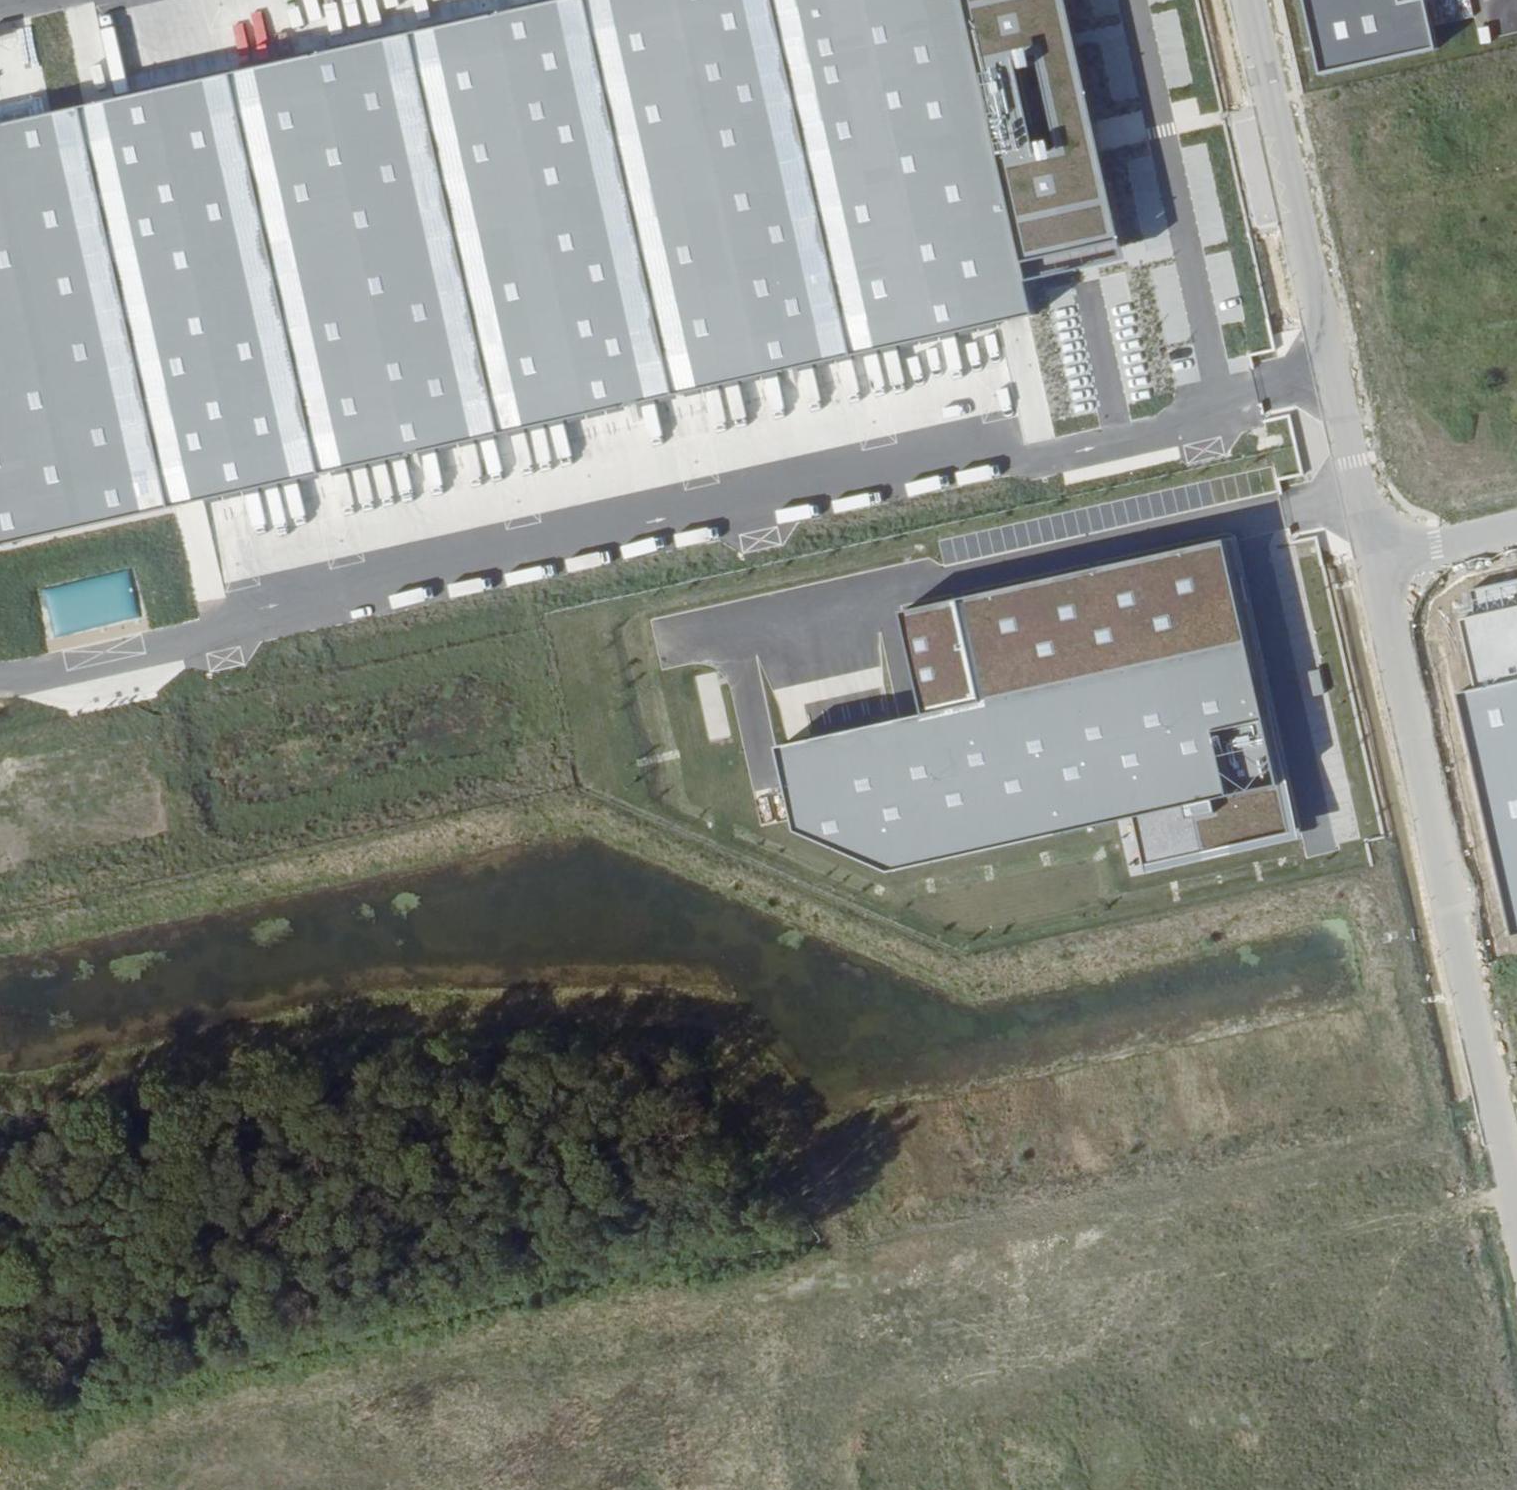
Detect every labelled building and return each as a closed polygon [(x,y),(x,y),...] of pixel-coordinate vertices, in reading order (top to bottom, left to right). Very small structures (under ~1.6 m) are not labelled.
[(0,124),(0,546),(1037,315),(1029,280),(1128,259),(1070,0),(557,0),(0,124)] [(1440,47),(1429,0),(1409,0),(1401,2),(1401,0),(1307,0),(1324,75),(1440,47)] [(905,609),(928,715),(782,747),(800,829),(893,870),(1135,816),(1135,817),(1148,873),(1303,838),(1236,536),(905,609)] [(1460,618),(1477,687),(1460,693),(1514,938),(1516,937),(1516,579),(1471,589),(1479,615),(1460,618)]
